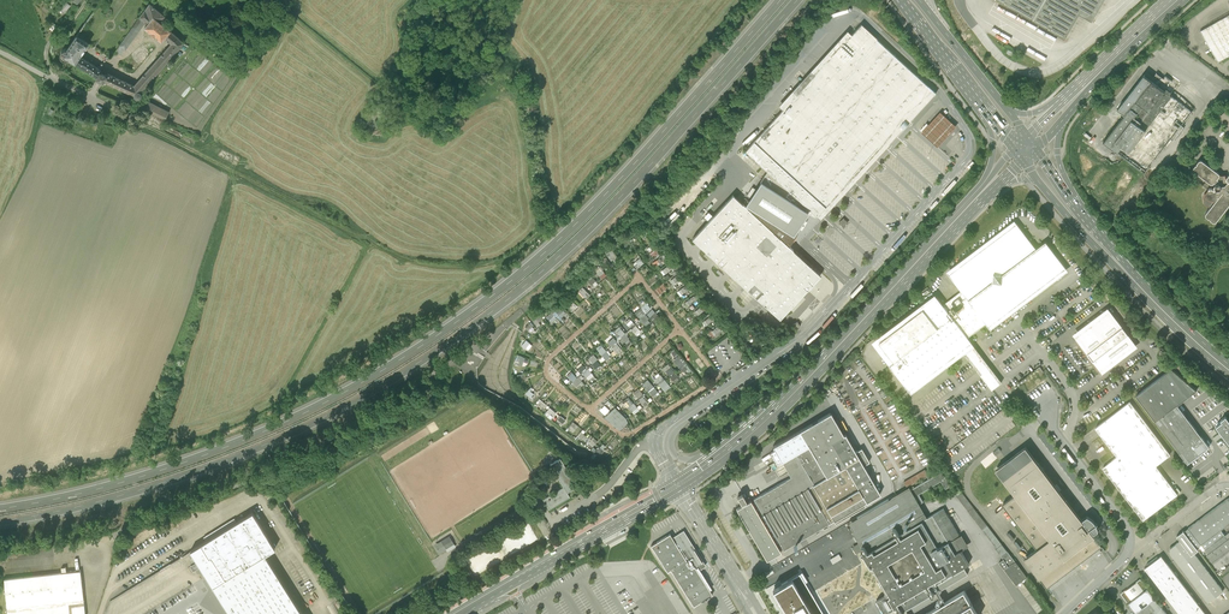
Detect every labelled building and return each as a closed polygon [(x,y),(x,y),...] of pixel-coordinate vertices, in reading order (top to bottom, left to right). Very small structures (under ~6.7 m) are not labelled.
[(1065,39),(1079,14),(1092,21),(1104,0),(998,0),(1065,39)] [(71,5),(66,1),(60,8),(65,12),(71,5)] [(149,20),(152,22),(158,15),(164,20),(169,14),(154,2),(143,14),(149,20)] [(129,48),(149,20),(143,14),(123,44),(128,47),(129,48)] [(152,22),(149,25),(166,39),(169,36),(175,29),(164,20),(158,15),(152,22)] [(1200,31),(1218,62),(1228,56),(1228,15),(1200,31)] [(806,216),(808,214),(815,217),(816,215),(820,219),(937,93),(861,24),(852,35),(848,32),(780,106),(783,110),(745,151),(767,171),(756,189),(752,187),(750,191),(748,194),(745,193),(744,195),(750,199),(746,204),(748,206),(747,208),(789,246),(796,235),(794,234),(798,227),(802,230),(805,225),(807,221),(803,219),(805,216),(806,216)] [(108,79),(138,94),(139,95),(139,96),(140,97),(141,97),(142,97),(143,97),(144,97),(145,96),(145,95),(146,95),(146,94),(146,93),(146,92),(145,91),(145,90),(185,45),(188,41),(175,29),(169,36),(176,41),(138,84),(108,70),(84,53),(93,41),(81,33),(71,47),(70,47),(68,47),(66,48),(65,49),(64,50),(64,52),(64,54),(65,55),(66,56),(67,57),(69,57),(71,57),(73,56),(101,75),(100,77),(103,79),(108,81),(108,79)] [(124,53),(128,47),(123,44),(119,49),(124,53)] [(1151,80),(1144,75),(1117,109),(1124,115),(1103,142),(1144,174),(1192,112),(1165,91),(1172,81),(1165,76),(1163,79),(1157,74),(1151,80)] [(171,110),(152,100),(148,108),(167,118),(171,110)] [(930,124),(946,138),(952,132),(958,126),(942,112),(937,117),(930,124)] [(946,138),(930,124),(929,123),(922,130),(939,146),(946,138)] [(1199,160),(1196,163),(1197,164),(1196,165),(1195,164),(1193,168),(1193,170),(1207,180),(1203,185),(1208,190),(1205,195),(1205,201),(1208,204),(1208,205),(1210,207),(1205,213),(1205,214),(1205,216),(1209,219),(1209,218),(1210,219),(1213,222),(1216,222),(1228,205),(1228,174),(1226,177),(1221,178),(1219,177),(1219,176),(1219,173),(1202,160),(1199,160)] [(737,198),(733,195),(692,239),(699,245),(714,259),(730,273),(744,287),(759,300),(773,313),(780,319),(805,293),(812,285),(821,275),(798,255),(789,246),(747,208),(739,200),(737,198)] [(935,294),(872,342),(873,343),(911,393),(965,354),(980,374),(992,390),(1002,382),(990,366),(968,337),(986,323),(991,329),(1069,270),(1046,241),(1036,248),(1027,236),(1016,221),(1015,220),(947,271),(948,272),(962,291),(943,304),(936,295),(935,294)] [(611,249),(605,252),(609,259),(615,256),(611,249)] [(606,257),(602,260),(609,268),(613,266),(606,257)] [(661,269),(664,274),(670,270),(667,265),(661,269)] [(600,266),(594,269),(599,275),(604,272),(600,266)] [(674,275),(669,280),(673,284),(678,280),(674,275)] [(593,288),(598,284),(593,276),(587,279),(593,288)] [(577,291),(586,299),(591,294),(589,292),(593,287),(586,281),(577,291)] [(677,290),(681,294),(687,288),(684,284),(677,290)] [(839,306),(842,308),(858,290),(855,287),(839,306)] [(555,312),(560,317),(565,312),(560,307),(555,312)] [(1108,308),(1073,334),(1103,373),(1138,347),(1108,308)] [(645,325),(650,321),(639,310),(634,314),(645,325)] [(524,327),(529,332),(535,327),(529,321),(524,327)] [(630,328),(635,335),(640,330),(635,324),(630,328)] [(709,329),(711,335),(720,332),(718,326),(709,329)] [(625,343),(630,338),(619,327),(615,332),(625,343)] [(605,342),(610,346),(615,340),(611,336),(605,342)] [(519,346),(526,350),(529,343),(523,340),(519,346)] [(615,353),(621,348),(615,341),(610,346),(615,353)] [(604,351),(600,355),(605,359),(609,355),(604,351)] [(586,358),(590,363),(595,359),(591,354),(586,358)] [(516,355),(513,362),(522,366),(525,359),(516,355)] [(682,372),(688,367),(678,355),(672,359),(682,372)] [(590,363),(595,368),(599,364),(595,359),(590,363)] [(576,366),(584,377),(589,373),(581,362),(576,366)] [(661,368),(672,381),(678,376),(666,363),(661,368)] [(1136,395),(1155,420),(1176,404),(1185,398),(1196,390),(1171,368),(1136,395)] [(570,371),(566,375),(571,381),(576,376),(570,371)] [(517,383),(525,380),(523,373),(515,376),(517,383)] [(659,374),(654,379),(664,391),(670,386),(659,374)] [(577,388),(582,383),(576,376),(571,381),(577,388)] [(647,379),(641,384),(651,396),(657,391),(647,379)] [(632,391),(636,398),(642,395),(639,388),(632,391)] [(644,406),(649,402),(643,395),(638,399),(644,406)] [(629,398),(623,403),(632,414),(640,408),(638,405),(636,407),(629,398)] [(1129,402),(1096,427),(1117,455),(1102,466),(1143,521),(1178,496),(1163,476),(1156,466),(1164,459),(1169,456),(1129,402)] [(1186,417),(1176,404),(1155,420),(1186,463),(1203,451),(1208,447),(1202,439),(1199,435),(1198,433),(1186,417)] [(543,412),(552,420),(556,416),(547,408),(543,412)] [(609,414),(606,417),(620,431),(627,423),(625,419),(614,408),(609,414)] [(752,534),(767,559),(834,520),(836,523),(865,506),(863,503),(875,497),(880,493),(845,434),(844,435),(831,412),(815,421),(773,446),(775,450),(770,452),(773,458),(777,464),(782,461),(784,464),(787,469),(789,474),(791,476),(746,502),(746,501),(747,501),(742,494),(738,497),(742,504),(743,503),(744,504),(737,508),(752,534)] [(1216,426),(1222,434),(1228,443),(1228,420),(1226,416),(1221,419),(1221,420),(1222,421),(1216,426)] [(571,433),(577,427),(571,422),(565,428),(571,433)] [(576,433),(574,438),(585,443),(584,446),(592,449),(595,440),(576,433)] [(1003,504),(1037,549),(1024,559),(1047,589),(1100,549),(1103,547),(1090,530),(1090,529),(1094,534),(1099,530),(1097,526),(1095,521),(1092,518),(1087,516),(1083,519),(1085,522),(1085,523),(1042,467),(1026,446),(995,469),(1015,494),(1003,504)] [(549,508),(549,509),(570,497),(567,493),(577,486),(560,458),(550,464),(564,486),(543,499),(549,508)] [(906,487),(929,475),(925,469),(904,482),(906,487)] [(862,550),(887,594),(877,600),(884,613),(896,606),(900,613),(901,613),(902,613),(903,613),(906,613),(904,610),(931,594),(932,595),(933,595),(934,595),(935,593),(934,592),(936,591),(938,595),(941,600),(940,601),(939,601),(938,601),(937,601),(936,602),(936,603),(937,604),(938,604),(939,604),(939,605),(945,601),(941,594),(935,584),(969,564),(961,551),(968,546),(961,535),(949,542),(948,541),(959,534),(943,508),(927,517),(922,508),(919,503),(923,501),(919,494),(941,481),(945,488),(950,486),(942,471),(911,489),(910,487),(900,492),(848,522),(856,537),(859,542),(855,545),(855,546),(853,547),(856,553),(862,550)] [(1027,577),(961,490),(956,495),(997,549),(996,549),(1004,559),(999,563),(1016,586),(1027,577)] [(1206,551),(1225,536),(1221,531),(1228,525),(1228,497),(1184,532),(1197,549),(1199,547),(1203,552),(1205,550),(1205,551),(1206,551)] [(192,551),(215,590),(206,605),(219,613),(301,613),(265,555),(275,548),(253,512),(192,551)] [(670,534),(651,546),(668,572),(671,570),(694,606),(712,594),(709,589),(711,587),(700,569),(706,565),(684,530),(672,537),(670,534)] [(1180,541),(1170,548),(1170,553),(1208,603),(1223,592),(1194,553),(1198,551),(1197,549),(1184,532),(1184,531),(1177,536),(1180,541)] [(1225,536),(1206,551),(1208,554),(1207,555),(1218,570),(1228,562),(1228,534),(1225,536)] [(452,535),(436,545),(441,553),(457,544),(452,535)] [(839,554),(830,559),(832,563),(841,558),(839,554)] [(1145,568),(1179,613),(1205,613),(1161,556),(1145,568)] [(1218,570),(1215,572),(1219,578),(1228,571),(1228,562),(1218,570)] [(968,574),(964,568),(937,584),(941,590),(968,574)] [(10,613),(88,613),(83,570),(6,579),(10,613)] [(772,589),(787,613),(824,613),(800,573),(772,589)] [(1134,613),(1167,613),(1140,579),(1136,582),(1137,583),(1125,591),(1121,594),(1135,613),(1134,613)] [(964,591),(945,601),(939,605),(924,613),(978,613),(964,591)]
